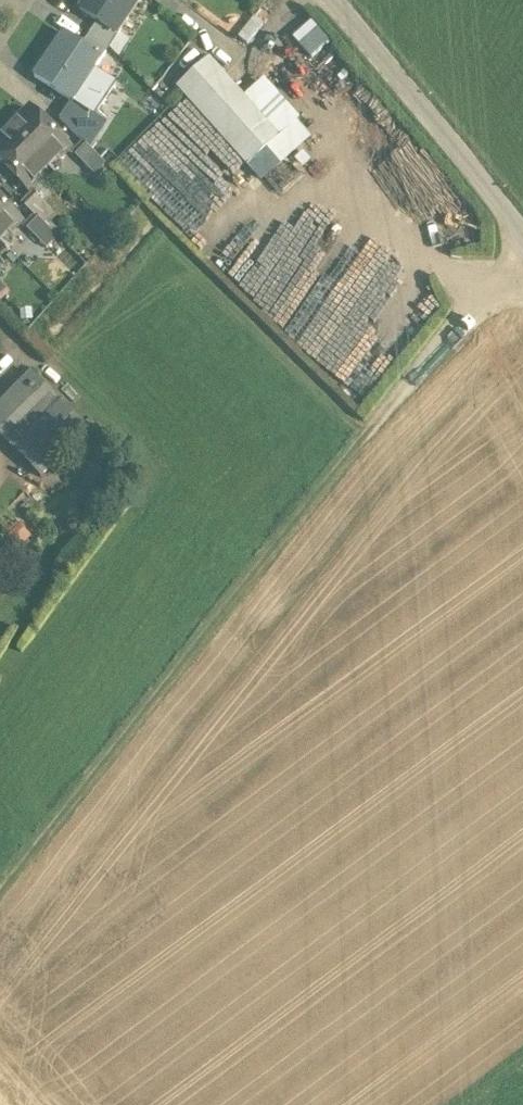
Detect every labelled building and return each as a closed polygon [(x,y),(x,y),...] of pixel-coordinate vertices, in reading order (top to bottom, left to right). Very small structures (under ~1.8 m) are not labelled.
[(79,12),(97,24),(116,36),(140,0),(87,0),(79,12)] [(311,21),(292,38),(311,58),(329,41),(311,21)] [(116,36),(97,24),(89,35),(108,48),(116,36)] [(108,48),(89,35),(81,47),(100,60),(108,48)] [(81,47),(63,36),(34,79),(71,103),(100,60),(81,47)] [(209,59),(177,87),(247,167),(279,138),(244,98),(209,59)] [(296,123),(261,83),(244,98),(279,138),(296,123)] [(0,140),(0,164),(26,189),(30,189),(67,152),(67,148),(32,112),(27,113),(0,140)] [(83,144),(72,155),(94,177),(105,166),(83,144)] [(55,216),(32,195),(21,207),(33,218),(23,228),(45,250),(56,239),(44,227),(55,216)] [(0,204),(0,244),(18,226),(18,222),(0,204)] [(0,404),(0,436),(41,478),(88,432),(32,374),(0,404)]
